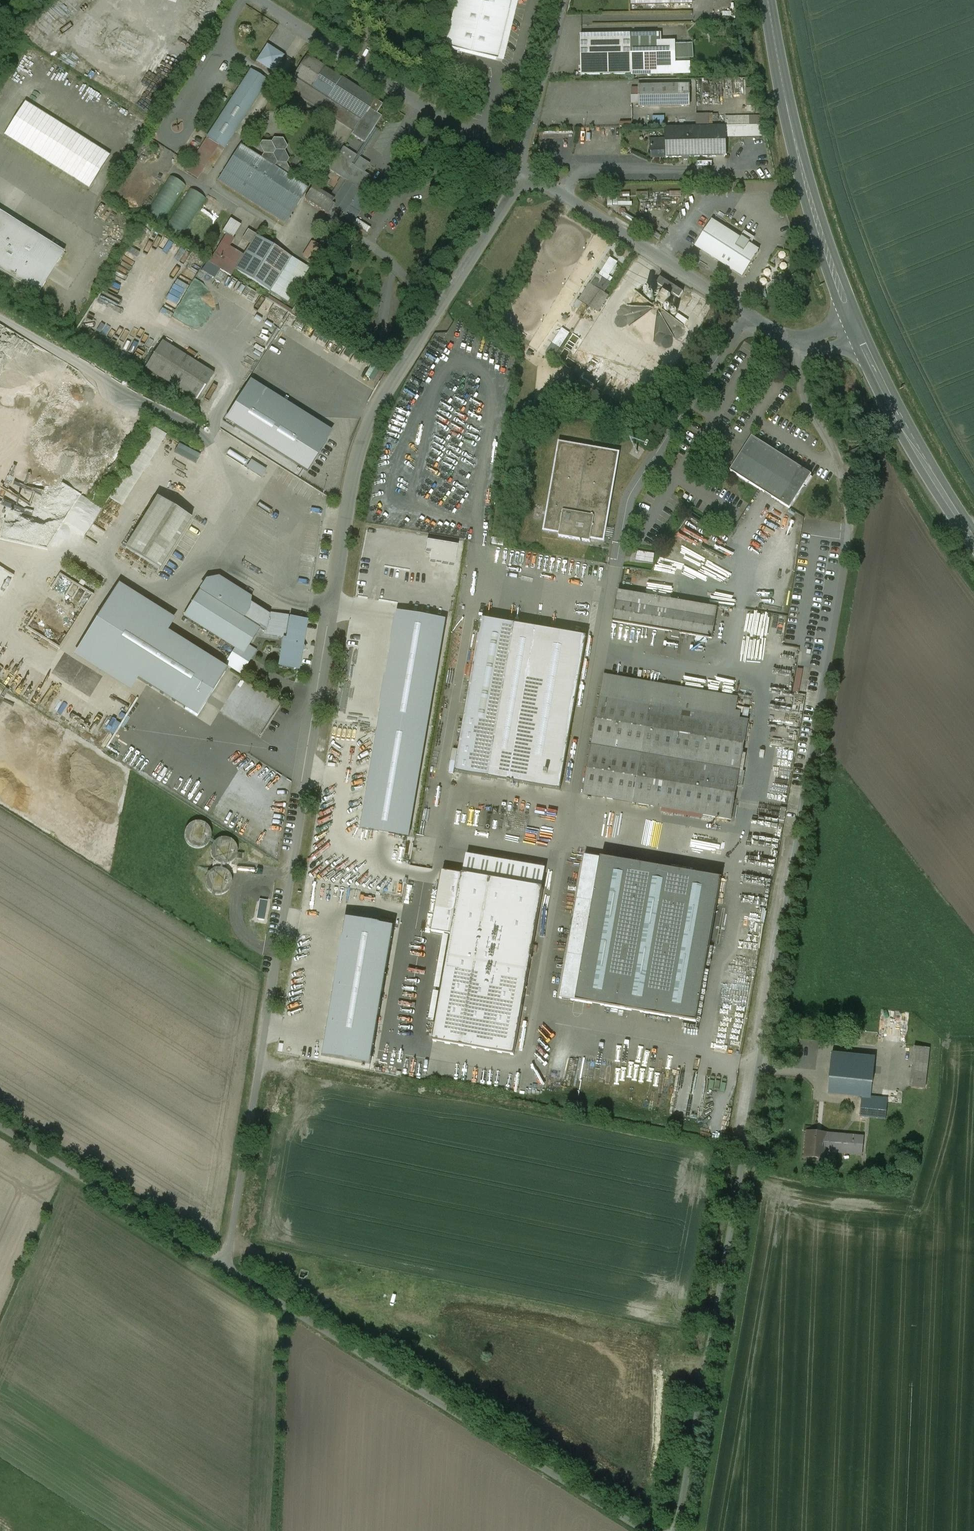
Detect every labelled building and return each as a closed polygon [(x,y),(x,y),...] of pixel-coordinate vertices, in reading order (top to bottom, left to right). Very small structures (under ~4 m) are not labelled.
[(445,48),(449,49),(449,51),(451,51),(451,50),(497,61),(500,51),(504,52),(517,0),(456,0),(445,48)] [(631,34),(581,35),(581,75),(632,74),(631,34)] [(688,44),(675,45),(676,59),(682,59),(682,63),(689,63),(688,44)] [(285,57),(268,46),(257,64),(275,75),(285,57)] [(383,105),(307,56),(293,77),(361,120),(369,108),(377,114),(383,105)] [(271,83),(253,72),(218,121),(236,133),(271,83)] [(689,86),(639,86),(639,96),(631,96),(632,104),(640,104),(640,107),(690,106),(689,86)] [(26,103),(5,136),(89,190),(110,157),(26,103)] [(317,111),(307,104),(304,108),(314,115),(317,111)] [(361,120),(351,135),(365,144),(382,117),(377,114),(369,108),(361,120)] [(236,133),(218,121),(207,138),(219,146),(225,150),(236,133)] [(726,126),(685,127),(686,157),(726,156),(726,126)] [(686,157),(685,127),(666,127),(666,145),(666,158),(686,157)] [(207,138),(185,172),(198,180),(219,146),(207,138)] [(272,143),(262,142),(260,146),(264,154),(261,158),(288,176),(291,172),(287,164),(289,160),(283,148),(279,145),(280,144),(278,140),(273,140),(272,143)] [(261,158),(241,145),(218,181),(285,224),(308,189),(288,176),(261,158)] [(666,158),(666,145),(653,146),(651,148),(651,156),(653,158),(666,158)] [(370,165),(343,148),(338,156),(332,152),(328,159),(328,160),(333,163),(329,170),(346,182),(334,201),(332,205),(334,207),(335,206),(344,212),(344,213),(345,213),(349,207),(360,214),(374,191),(364,184),(369,176),(365,173),(370,165)] [(328,159),(326,158),(325,158),(321,165),(329,170),(333,163),(328,160),(328,159)] [(170,176),(145,216),(160,226),(186,186),(170,176)] [(334,201),(313,187),(304,201),(329,216),(334,207),(332,205),(334,201)] [(190,189),(165,229),(180,239),(206,199),(190,189)] [(349,207),(345,213),(344,213),(342,216),(353,224),(356,219),(360,214),(349,207)] [(0,213),(0,272),(38,295),(64,253),(0,213)] [(371,228),(356,219),(353,224),(353,225),(367,234),(371,228)] [(760,251),(712,221),(696,247),(743,277),(760,251)] [(257,236),(248,230),(243,239),(251,245),(257,236)] [(234,240),(227,235),(222,242),(230,247),(234,240)] [(291,257),(257,236),(251,245),(235,270),(270,291),(278,279),(291,257)] [(222,242),(209,263),(217,268),(230,247),(222,242)] [(321,248),(314,243),(305,257),(312,261),(321,248)] [(230,247),(217,268),(231,277),(237,266),(236,265),(243,255),(230,247)] [(309,269),(291,257),(278,279),(287,284),(289,280),(299,286),(309,269)] [(670,284),(661,278),(657,284),(666,290),(670,284)] [(289,280),(287,284),(278,279),(270,291),(288,303),(299,286),(289,280)] [(679,290),(670,284),(666,290),(675,296),(679,290)] [(591,286),(581,301),(597,311),(607,296),(591,286)] [(669,300),(663,296),(655,309),(657,311),(661,313),(669,300)] [(166,328),(161,325),(158,330),(163,333),(166,328)] [(163,333),(143,367),(146,369),(162,342),(163,342),(167,335),(163,333)] [(162,342),(146,369),(171,385),(188,358),(163,342),(162,342)] [(213,375),(188,358),(171,385),(196,401),(213,375)] [(246,434),(271,395),(250,381),(225,421),(246,434)] [(246,434),(307,473),(332,433),(271,395),(246,434)] [(153,430),(110,499),(122,506),(166,437),(153,430)] [(812,475),(752,437),(730,471),(760,490),(790,509),(812,475)] [(619,453),(560,443),(545,530),(560,533),(559,536),(559,537),(560,537),(590,542),(591,542),(591,538),(604,541),(605,536),(607,537),(609,530),(606,529),(619,453)] [(860,448),(850,453),(851,453),(853,458),(863,453),(860,448)] [(191,520),(157,499),(125,550),(159,571),(191,520)] [(250,598),(219,579),(207,582),(201,591),(244,617),(248,611),(249,603),(250,598)] [(127,608),(167,633),(175,620),(119,585),(74,657),(130,692),(138,680),(98,655),(127,608)] [(201,591),(200,590),(184,616),(235,649),(244,654),(249,647),(261,628),(244,617),(201,591)] [(718,608),(619,591),(613,622),(712,639),(718,608)] [(244,617),(261,628),(266,631),(268,616),(249,603),(248,611),(244,617)] [(127,608),(98,655),(138,680),(198,717),(227,670),(167,633),(127,608)] [(397,612),(360,828),(408,836),(445,620),(397,612)] [(307,622),(288,618),(289,617),(269,614),(268,616),(266,631),(265,635),(287,638),(287,641),(284,640),(279,667),(298,670),(301,652),(302,652),(303,652),(305,650),(303,647),(303,646),(302,646),(307,622)] [(516,626),(482,620),(456,773),(490,779),(516,626)] [(516,626),(490,779),(511,782),(536,633),(535,632),(536,629),(516,626)] [(586,642),(536,633),(511,782),(561,791),(586,642)] [(235,649),(225,665),(241,674),(256,651),(249,647),(244,654),(235,649)] [(738,699),(604,676),(600,697),(650,705),(740,720),(741,713),(736,713),(738,699)] [(806,696),(799,694),(795,719),(802,720),(806,696)] [(650,705),(600,697),(583,794),(633,803),(650,705)] [(740,720),(650,705),(633,803),(732,820),(749,721),(740,720)] [(211,840),(211,835),(210,830),(207,826),(203,823),(198,822),(193,823),(188,826),(186,831),(185,836),(186,841),(189,845),(193,848),(198,849),(204,848),(208,845),(211,840)] [(237,857),(238,851),(237,846),(234,842),(229,839),(224,838),(219,839),(215,843),(212,847),(211,852),(212,857),(214,860),(215,861),(218,864),(222,865),(225,865),(230,864),(234,861),(237,857)] [(721,879),(585,855),(560,999),(697,1023),(721,879)] [(215,861),(214,860),(212,871),(213,870),(217,869),(221,869),(224,870),(225,865),(222,865),(218,864),(215,861)] [(231,887),(232,882),(231,877),(228,872),(224,870),(221,869),(217,869),(213,870),(212,871),(209,873),(206,877),(205,882),(207,888),(210,892),(214,895),(219,896),(224,894),(229,891),(231,887)] [(543,889),(442,871),(432,932),(452,935),(434,1042),(514,1056),(543,889)] [(392,928),(344,920),(322,1055),(370,1063),(392,928)] [(930,1049),(915,1047),(911,1087),(926,1089),(930,1049)] [(876,1058),(833,1053),(830,1079),(873,1083),(876,1058)] [(873,1083),(830,1079),(829,1093),(863,1097),(861,1117),(886,1119),(887,1104),(876,1103),(876,1098),(871,1098),(873,1083)] [(864,1137),(826,1134),(808,1132),(806,1157),(824,1159),(825,1152),(862,1155),(862,1156),(863,1156),(865,1137),(864,1137)]
